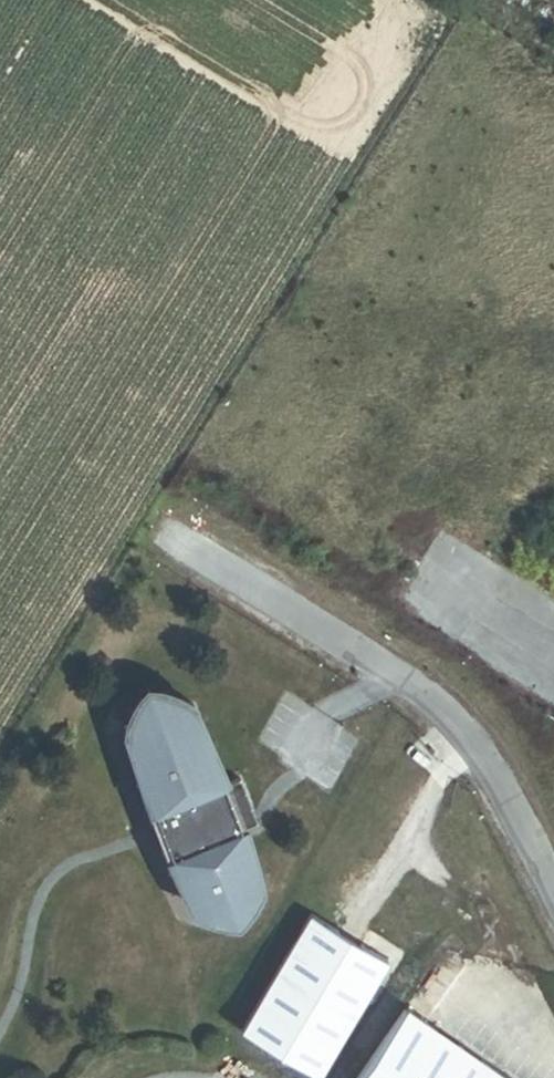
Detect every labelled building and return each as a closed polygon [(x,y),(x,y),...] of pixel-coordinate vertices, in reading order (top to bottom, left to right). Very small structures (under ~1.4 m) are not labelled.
[(224,782),(194,703),(161,693),(140,701),(122,732),(152,812),(144,814),(160,857),(168,854),(187,905),(210,912),(229,904),(232,912),(243,907),(261,879),(241,827),(257,821),(240,776),(224,782)] [(389,961),(311,913),(240,1027),(318,1076),(389,961)] [(405,1006),(356,1077),(509,1077),(405,1006)]
